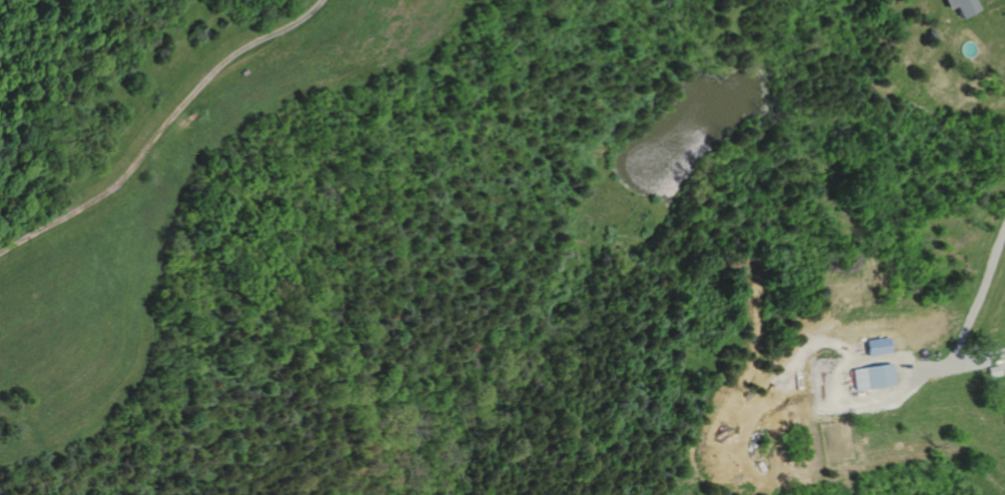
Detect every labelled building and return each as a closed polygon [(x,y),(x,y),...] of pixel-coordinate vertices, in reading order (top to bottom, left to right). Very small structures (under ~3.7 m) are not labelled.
[(952,9),(959,6),(965,17),(982,9),(978,0),(948,0),(952,9)] [(856,390),(896,385),(893,364),(853,370),(856,390)] [(1002,375),(1000,366),(989,368),(990,376),(1002,375)]
